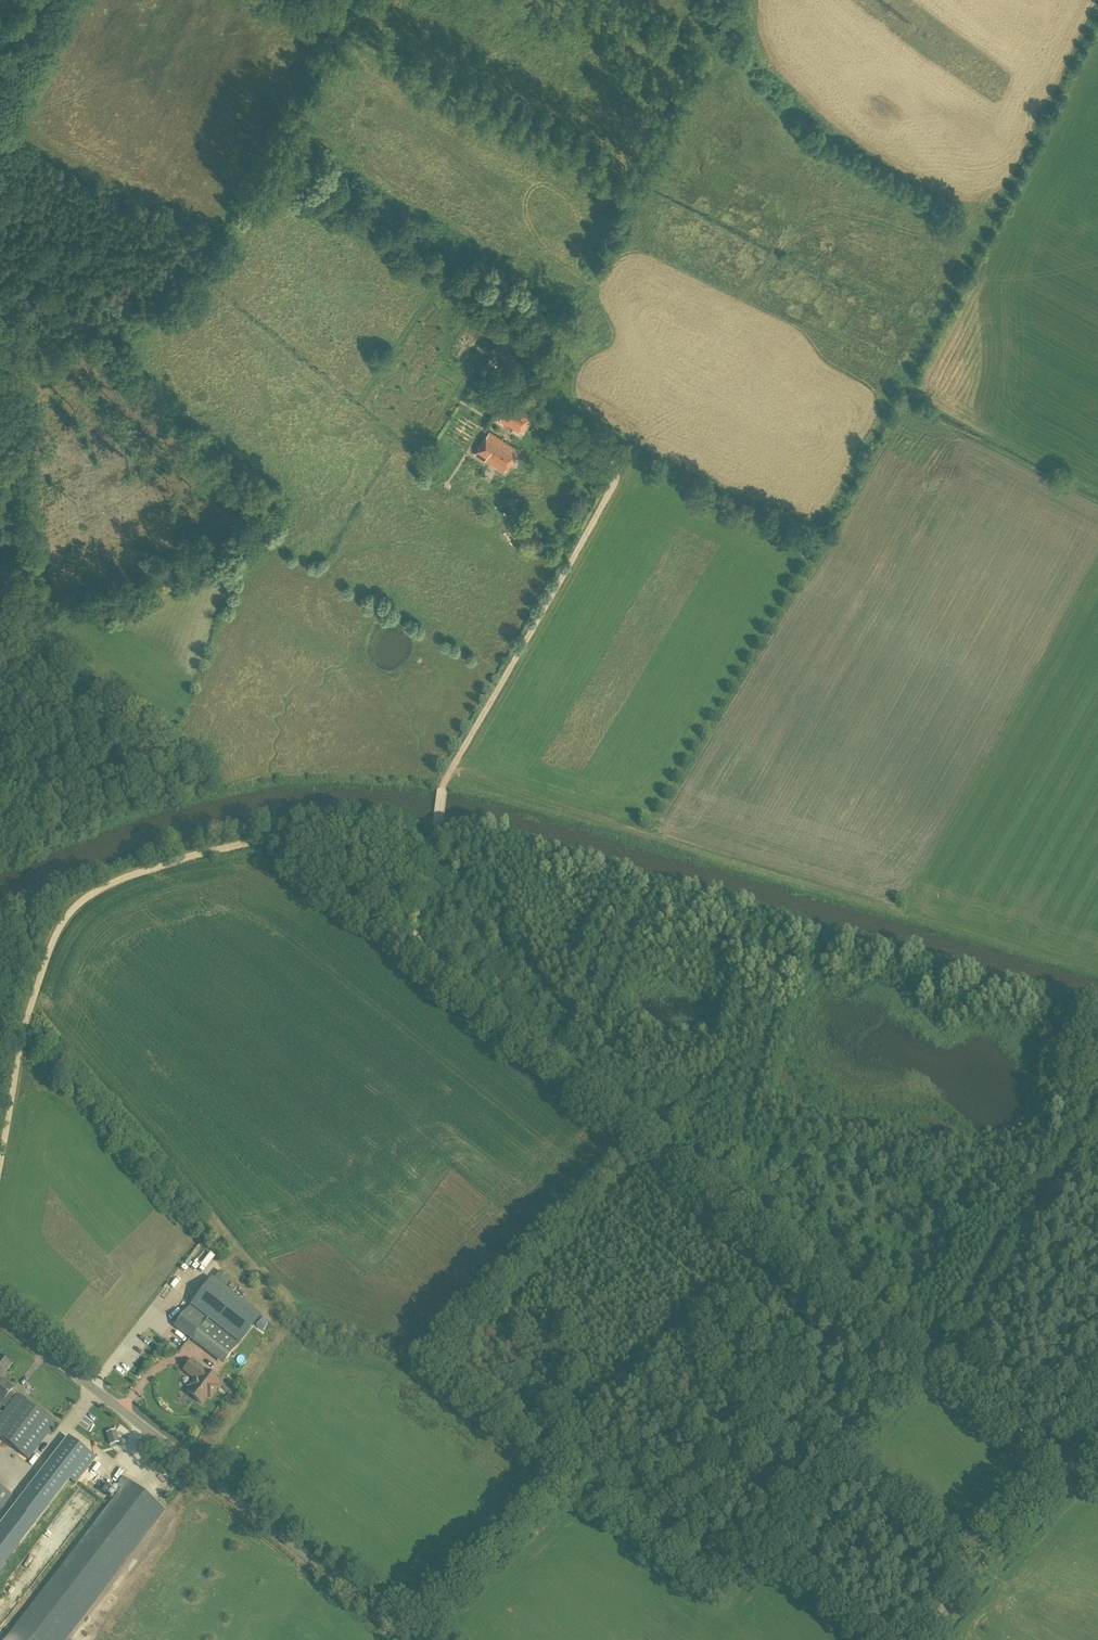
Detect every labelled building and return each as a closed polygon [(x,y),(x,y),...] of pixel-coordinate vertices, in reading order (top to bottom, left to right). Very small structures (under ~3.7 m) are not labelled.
[(471,336),(479,339),(481,333),(474,329),(471,336)] [(518,432),(530,413),(511,402),(500,421),(518,432)] [(504,471),(517,450),(490,433),(475,456),(483,461),(485,459),(504,471)] [(211,1255),(199,1246),(190,1259),(202,1267),(211,1255)] [(185,1289),(193,1278),(187,1274),(179,1284),(185,1289)] [(255,1323),(207,1285),(191,1306),(239,1344),(255,1323)] [(225,1362),(239,1344),(191,1306),(177,1324),(225,1362)] [(244,1345),(251,1351),(257,1343),(250,1337),(244,1345)] [(7,1408),(2,1414),(0,1412),(0,1439),(28,1461),(56,1425),(17,1395),(15,1397),(9,1393),(14,1388),(3,1380),(6,1375),(4,1374),(10,1366),(0,1358),(0,1403),(7,1408)] [(215,1386),(219,1381),(196,1364),(188,1374),(194,1378),(188,1386),(191,1389),(187,1393),(201,1404),(208,1395),(210,1398),(218,1388),(215,1386)] [(119,1443),(115,1430),(106,1433),(110,1446),(119,1443)] [(68,1437),(3,1521),(1,1520),(0,1522),(0,1572),(70,1482),(75,1486),(96,1459),(68,1437)] [(166,1510),(128,1481),(6,1639),(66,1639),(166,1510)] [(11,1497),(0,1489),(0,1511),(11,1497)]
